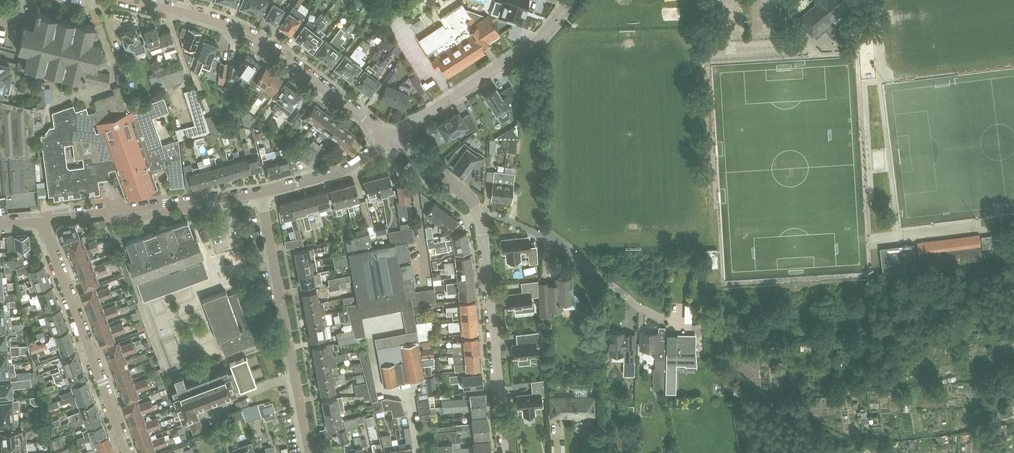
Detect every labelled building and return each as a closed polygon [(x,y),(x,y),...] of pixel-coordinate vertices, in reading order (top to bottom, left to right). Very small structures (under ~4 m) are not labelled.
[(251,11),(255,2),(256,0),(242,0),(240,6),(245,8),(244,9),(250,12),(250,10),(251,11)] [(255,2),(251,11),(256,12),(255,14),(259,15),(260,14),(261,15),(267,0),(256,0),(255,2)] [(284,9),(278,5),(282,0),(271,0),(271,1),(273,2),(268,10),(265,17),(269,20),(269,21),(273,23),(274,22),(275,23),(284,9)] [(504,2),(499,16),(521,24),(527,9),(524,8),(527,0),(498,0),(504,2)] [(815,1),(817,3),(799,18),(813,36),(829,22),(834,28),(849,16),(844,10),(856,0),(816,0),(815,1)] [(487,42),(499,34),(487,15),(475,23),(471,17),(462,3),(440,17),(443,23),(418,39),(424,48),(427,52),(432,49),(436,56),(435,57),(436,59),(431,62),(436,69),(440,66),(442,68),(447,76),(485,51),(484,49),(489,45),(487,42)] [(23,23),(22,26),(16,49),(21,50),(18,63),(10,61),(9,65),(17,67),(16,67),(24,69),(25,66),(31,68),(31,69),(37,71),(37,69),(50,72),(50,74),(55,75),(56,74),(68,77),(68,78),(74,80),(74,78),(82,80),(82,79),(106,85),(109,74),(95,70),(97,63),(99,63),(100,63),(102,62),(103,61),(105,60),(105,58),(106,56),(106,54),(105,52),(104,50),(102,49),(100,49),(102,43),(91,41),(92,39),(93,39),(95,38),(96,38),(97,36),(97,34),(97,33),(97,32),(96,31),(95,30),(93,30),(95,26),(87,24),(87,22),(82,21),(81,23),(69,19),(69,18),(64,16),(63,18),(51,15),(51,13),(45,12),(45,14),(38,12),(40,5),(36,4),(34,12),(30,11),(27,24),(23,23)] [(294,6),(291,10),(280,25),(284,29),(283,30),(288,34),(289,32),(290,33),(299,20),(301,22),(306,14),(294,6)] [(308,19),(295,37),(296,37),(296,39),(298,41),(300,40),(303,43),(322,19),(325,15),(320,12),(312,22),(308,19)] [(322,19),(303,43),(307,46),(307,47),(309,49),(311,49),(312,50),(321,37),(324,34),(321,31),(327,23),(325,22),(322,19)] [(340,36),(323,58),(326,61),(325,62),(329,65),(330,64),(331,64),(341,51),(345,46),(341,43),(343,40),(355,25),(351,22),(346,27),(343,31),(340,36)] [(316,53),(315,54),(319,57),(320,56),(323,58),(340,36),(343,31),(346,27),(343,24),(340,28),(335,34),(329,43),(325,39),(315,52),(316,53)] [(143,40),(141,41),(136,26),(134,27),(132,26),(129,27),(128,29),(126,30),(121,32),(128,50),(133,48),(135,53),(146,49),(143,40)] [(161,42),(158,33),(156,26),(143,30),(149,46),(150,50),(162,45),(161,42)] [(195,49),(201,33),(189,28),(183,44),(184,45),(195,49)] [(171,29),(158,33),(161,42),(162,45),(164,50),(176,45),(172,35),(173,35),(173,33),(172,33),(171,29)] [(387,37),(381,45),(389,51),(395,42),(387,37)] [(199,73),(199,72),(211,42),(210,41),(210,40),(205,38),(204,39),(202,39),(196,56),(199,57),(194,71),(199,73)] [(363,39),(358,44),(362,48),(367,42),(363,39)] [(212,61),(214,57),(219,59),(221,54),(216,52),(219,45),(217,44),(217,43),(213,41),(213,43),(211,42),(199,72),(205,74),(208,67),(210,68),(213,62),(212,61)] [(344,53),(334,67),(336,68),(335,69),(339,72),(339,71),(342,73),(361,49),(357,46),(348,57),(344,53)] [(361,49),(342,73),(346,76),(345,76),(349,80),(350,79),(351,80),(365,61),(361,58),(365,52),(361,49)] [(121,72),(123,77),(129,75),(122,53),(115,55),(121,72)] [(242,86),(258,62),(247,54),(236,70),(245,77),(243,81),(242,80),(239,83),(242,86)] [(385,58),(379,66),(362,89),(365,91),(364,92),(368,95),(369,94),(370,95),(380,81),(376,78),(389,61),(385,58)] [(9,65),(10,61),(0,59),(0,95),(2,95),(2,92),(9,93),(11,83),(8,81),(10,71),(8,70),(9,65)] [(220,75),(226,75),(228,62),(221,62),(220,75)] [(359,86),(362,89),(379,66),(374,63),(371,67),(368,64),(354,82),(355,83),(354,84),(359,87),(359,86)] [(247,83),(261,92),(274,72),(266,67),(261,75),(255,71),(247,83)] [(184,68),(171,72),(175,83),(183,81),(184,68)] [(391,70),(385,78),(390,82),(396,74),(391,70)] [(117,74),(117,82),(118,86),(122,84),(125,84),(123,77),(121,72),(117,74)] [(166,74),(170,85),(175,83),(171,72),(170,72),(166,74)] [(282,77),(274,72),(261,92),(258,96),(262,99),(264,96),(268,98),(282,77)] [(414,86),(419,83),(413,73),(409,77),(414,86)] [(162,75),(165,86),(170,85),(166,74),(162,75)] [(162,75),(157,77),(161,88),(165,86),(162,75)] [(510,80),(514,85),(519,82),(519,76),(518,75),(510,80)] [(45,106),(45,82),(36,82),(37,88),(37,106),(45,106)] [(276,111),(292,89),(289,86),(290,85),(286,83),(286,84),(284,83),(274,95),(278,98),(271,108),(276,111)] [(88,112),(86,107),(76,111),(76,128),(73,129),(68,132),(70,144),(73,144),(74,159),(83,157),(110,154),(115,168),(126,199),(158,188),(152,172),(156,171),(148,149),(147,149),(144,140),(141,141),(138,133),(140,132),(134,114),(132,111),(122,84),(118,86),(112,88),(114,92),(100,97),(94,100),(97,109),(88,112)] [(400,84),(397,89),(392,102),(404,107),(411,89),(400,84)] [(392,102),(397,89),(386,85),(381,98),(392,102)] [(498,115),(509,108),(515,105),(515,93),(511,86),(499,94),(495,87),(493,88),(492,87),(486,92),(486,93),(484,94),(498,115)] [(186,96),(197,92),(195,87),(184,91),(186,96)] [(246,93),(241,89),(237,95),(243,98),(246,93)] [(296,91),(292,89),(276,111),(279,114),(283,109),(287,112),(300,95),(299,94),(300,93),(296,90),(296,91)] [(199,98),(197,92),(186,96),(187,101),(199,98)] [(148,148),(164,143),(155,117),(171,111),(166,98),(147,105),(148,109),(134,114),(140,132),(138,133),(141,141),(144,140),(147,149),(148,149),(148,148)] [(201,103),(199,98),(187,101),(189,107),(201,103)] [(27,190),(27,193),(37,193),(34,155),(34,141),(32,108),(0,101),(0,193),(27,190)] [(201,103),(189,107),(191,112),(203,109),(201,103)] [(248,111),(242,108),(244,106),(241,103),(239,106),(240,111),(242,119),(248,111)] [(68,132),(73,129),(76,128),(76,111),(73,104),(52,112),(54,126),(49,126),(45,132),(45,134),(40,135),(41,137),(40,137),(48,195),(53,194),(54,199),(100,193),(98,180),(110,178),(109,170),(115,168),(110,154),(96,156),(83,157),(84,166),(70,168),(67,166),(64,145),(70,144),(69,134),(68,132)] [(309,120),(313,124),(322,110),(315,104),(303,119),(305,121),(307,119),(309,120)] [(294,108),(289,114),(290,115),(296,120),(301,113),(294,108)] [(204,115),(203,109),(191,112),(193,118),(204,115)] [(325,112),(322,110),(313,124),(321,130),(330,116),(325,112)] [(256,118),(248,111),(242,119),(244,125),(250,126),(256,118)] [(458,112),(449,118),(448,117),(444,120),(445,121),(438,125),(446,138),(463,128),(466,133),(477,126),(469,113),(462,118),(458,112)] [(204,115),(193,118),(195,124),(206,120),(206,118),(204,115)] [(213,115),(206,118),(206,120),(210,132),(214,131),(218,131),(213,115)] [(329,136),(338,122),(330,116),(321,130),(329,136)] [(266,123),(259,119),(255,125),(262,129),(266,123)] [(188,125),(192,137),(205,133),(210,132),(206,120),(195,124),(188,125)] [(296,122),(293,126),(297,128),(302,122),(298,120),(296,122)] [(341,124),(338,122),(329,136),(335,140),(334,142),(337,144),(348,129),(341,124)] [(182,127),(185,138),(192,137),(188,125),(182,127)] [(182,127),(175,129),(178,138),(179,140),(185,138),(182,127)] [(350,130),(348,129),(337,144),(343,149),(344,149),(352,155),(357,149),(348,143),(355,134),(350,130)] [(210,132),(205,133),(208,144),(216,142),(215,137),(214,131),(210,132)] [(203,136),(193,139),(195,146),(205,143),(203,136)] [(164,168),(181,162),(179,140),(178,138),(174,140),(164,143),(148,148),(148,149),(156,171),(164,168)] [(321,146),(313,139),(299,157),(308,164),(321,146)] [(517,141),(509,140),(508,152),(516,153),(517,141)] [(242,142),(247,158),(250,171),(262,168),(259,154),(252,156),(247,141),(242,142)] [(471,164),(476,168),(484,157),(478,152),(477,152),(468,145),(461,154),(456,150),(447,161),(453,165),(455,167),(454,168),(460,173),(461,172),(463,173),(471,164)] [(281,173),(277,157),(276,155),(267,157),(264,146),(259,148),(263,164),(265,163),(267,168),(269,177),(281,173)] [(275,151),(276,155),(277,157),(281,173),(299,168),(290,154),(290,152),(281,155),(279,150),(275,151)] [(221,155),(223,164),(227,177),(239,174),(235,161),(234,157),(227,159),(226,154),(221,155)] [(211,163),(212,167),(216,180),(227,177),(223,164),(217,166),(214,157),(209,158),(211,163)] [(247,158),(235,161),(239,174),(250,171),(247,158)] [(200,170),(204,184),(216,180),(212,167),(211,163),(204,165),(203,160),(197,161),(199,167),(200,170)] [(184,185),(181,162),(164,168),(170,172),(167,177),(170,187),(180,186),(184,185)] [(204,184),(200,170),(199,167),(197,166),(193,168),(192,169),(190,163),(183,165),(184,175),(188,174),(192,187),(204,184)] [(491,199),(501,200),(504,172),(487,170),(486,180),(493,181),(491,199)] [(514,173),(504,172),(501,200),(511,201),(514,173)] [(388,173),(376,177),(380,192),(381,192),(381,193),(388,191),(390,201),(396,200),(396,194),(394,189),(393,190),(388,173)] [(384,203),(381,193),(381,192),(380,192),(376,177),(364,180),(368,196),(375,194),(378,204),(384,203)] [(354,183),(342,186),(347,202),(350,216),(356,215),(352,201),(359,199),(354,183)] [(407,183),(397,185),(398,193),(396,194),(396,200),(398,214),(407,212),(405,200),(410,199),(407,183)] [(347,202),(342,186),(330,189),(335,208),(334,208),(336,215),(343,213),(340,204),(347,202)] [(314,194),(318,207),(319,211),(326,209),(328,214),(333,213),(334,216),(336,215),(334,208),(331,209),(330,203),(326,190),(314,194)] [(421,191),(420,191),(422,211),(431,200),(425,195),(421,195),(420,191),(420,192),(421,191)] [(319,211),(318,207),(314,194),(303,197),(306,210),(308,214),(313,213),(317,227),(323,225),(321,215),(319,211)] [(303,197),(291,200),(296,217),(302,215),(306,229),(311,228),(308,214),(306,210),(303,197)] [(279,211),(281,220),(290,218),(296,238),(290,239),(291,247),(303,245),(301,237),(296,217),(291,200),(279,203),(281,211),(279,211)] [(436,221),(445,210),(433,201),(424,212),(436,221)] [(445,210),(436,221),(447,230),(449,229),(451,229),(452,230),(456,228),(453,223),(456,219),(445,210)] [(106,224),(104,218),(89,220),(92,229),(106,224)] [(143,300),(193,282),(210,276),(202,255),(204,254),(196,235),(194,236),(188,220),(172,226),(171,224),(156,230),(157,232),(153,233),(153,232),(142,236),(141,235),(126,240),(132,257),(128,259),(135,279),(136,279),(143,300)] [(87,223),(86,221),(58,224),(56,228),(61,241),(78,235),(76,228),(80,227),(80,226),(87,223)] [(408,223),(400,224),(401,229),(402,235),(403,243),(408,242),(408,243),(415,242),(412,228),(409,228),(408,223)] [(466,231),(464,231),(462,224),(456,228),(452,230),(452,232),(452,233),(450,234),(451,238),(438,241),(427,243),(428,248),(436,247),(451,243),(452,244),(458,243),(457,241),(463,240),(463,242),(468,241),(466,231)] [(205,227),(198,230),(203,241),(209,239),(205,227)] [(365,228),(354,231),(356,237),(366,234),(365,228)] [(356,237),(345,240),(354,286),(402,277),(413,275),(411,262),(399,264),(395,244),(390,245),(373,248),(369,233),(366,234),(356,237)] [(26,235),(26,234),(16,235),(16,236),(15,236),(17,259),(24,258),(23,248),(29,247),(28,235),(26,235)] [(918,242),(921,267),(955,262),(955,263),(958,263),(958,262),(983,259),(980,234),(971,235),(972,236),(972,238),(939,243),(938,240),(939,240),(939,239),(918,242)] [(12,235),(5,235),(7,250),(14,250),(12,235)] [(402,235),(389,237),(390,245),(395,244),(403,243),(402,235)] [(993,247),(991,235),(982,236),(983,248),(993,247)] [(66,241),(71,253),(86,247),(81,236),(66,241)] [(537,249),(529,249),(529,246),(528,236),(502,239),(502,241),(500,241),(501,248),(503,248),(503,253),(506,253),(507,261),(521,259),(520,251),(525,251),(526,255),(528,255),(529,263),(537,262),(537,249)] [(470,249),(468,241),(463,242),(463,240),(457,241),(458,243),(452,244),(451,243),(436,247),(437,252),(453,248),(454,252),(470,249)] [(403,243),(395,244),(399,264),(411,262),(410,261),(408,243),(408,242),(403,243)] [(880,248),(883,272),(917,268),(914,244),(900,245),(900,247),(895,247),(895,246),(880,248)] [(320,246),(308,248),(294,251),(296,263),(315,260),(313,252),(327,250),(326,245),(320,246)] [(90,258),(86,247),(71,253),(75,264),(90,258)] [(717,249),(706,249),(706,255),(712,255),(713,267),(718,267),(717,249)] [(444,262),(445,268),(471,265),(470,254),(455,256),(455,261),(444,262)] [(1,263),(1,266),(4,265),(16,264),(15,259),(2,260),(2,257),(0,257),(0,264),(1,263)] [(90,258),(75,264),(80,275),(94,270),(90,258)] [(96,264),(98,268),(105,266),(115,262),(113,258),(96,264)] [(296,263),(299,275),(313,272),(317,271),(315,260),(296,263)] [(28,272),(30,279),(47,273),(45,269),(46,268),(45,265),(44,265),(43,263),(31,268),(28,263),(16,268),(17,272),(17,274),(24,272),(24,274),(28,272)] [(5,273),(17,272),(16,268),(16,264),(4,265),(5,273)] [(472,275),(471,265),(445,268),(437,268),(437,271),(437,272),(440,272),(445,273),(457,271),(457,277),(472,275)] [(317,271),(313,272),(299,275),(301,287),(315,284),(322,283),(321,274),(329,272),(328,269),(317,271)] [(84,288),(99,282),(94,270),(80,275),(84,288)] [(437,271),(432,271),(433,279),(441,278),(440,272),(437,272),(437,271)] [(48,276),(47,273),(30,279),(32,284),(28,286),(30,290),(36,288),(50,282),(50,281),(51,280),(49,277),(48,276)] [(339,283),(345,281),(350,280),(349,275),(328,279),(329,285),(339,283)] [(413,275),(402,277),(406,298),(411,297),(412,297),(416,296),(415,291),(413,275)] [(446,288),(474,285),(472,275),(457,277),(458,282),(446,283),(446,288)] [(402,277),(354,286),(357,304),(358,307),(369,305),(375,304),(381,303),(386,302),(392,300),(403,298),(406,298),(402,277)] [(539,282),(541,316),(551,315),(550,309),(563,308),(563,301),(572,301),(573,308),(575,307),(577,306),(578,305),(579,303),(579,301),(579,299),(578,298),(577,296),(576,295),(575,295),(573,294),(572,294),(571,277),(556,278),(556,281),(539,282)] [(525,311),(524,306),(531,306),(530,297),(538,296),(538,281),(521,282),(522,292),(507,294),(507,296),(505,296),(506,304),(508,304),(509,308),(515,307),(515,312),(525,311)] [(2,283),(0,284),(0,302),(15,300),(22,299),(21,295),(21,292),(9,293),(8,283),(2,283)] [(35,302),(55,294),(54,291),(54,290),(53,287),(52,287),(51,285),(37,291),(38,294),(33,296),(35,302)] [(475,296),(474,285),(446,288),(447,293),(458,292),(459,297),(475,296)] [(80,291),(84,300),(110,290),(108,286),(96,290),(94,286),(80,291)] [(245,288),(240,290),(244,300),(249,298),(245,288)] [(434,288),(423,290),(425,303),(436,302),(434,290),(434,288)] [(87,309),(101,303),(100,299),(112,295),(110,290),(84,300),(87,309)] [(225,355),(255,344),(236,292),(228,295),(226,290),(202,299),(217,340),(219,339),(225,355)] [(302,293),(304,305),(318,303),(316,290),(302,293)] [(416,296),(412,297),(413,304),(425,303),(423,290),(415,291),(416,296)] [(56,298),(55,294),(35,302),(38,309),(41,308),(41,309),(44,310),(58,304),(58,302),(58,301),(57,298),(56,298)] [(403,298),(392,300),(394,311),(402,310),(413,308),(411,297),(406,298),(403,298)] [(10,315),(9,306),(16,306),(15,300),(0,302),(0,316),(10,315)] [(446,311),(476,308),(475,300),(458,302),(458,305),(445,307),(446,311)] [(304,305),(307,317),(325,313),(323,302),(318,303),(304,305)] [(103,308),(101,303),(87,309),(90,318),(117,308),(115,303),(103,308)] [(381,303),(375,304),(377,315),(383,314),(381,303)] [(424,303),(413,304),(415,314),(425,313),(424,303)] [(347,305),(347,309),(350,320),(362,318),(371,316),(369,305),(358,307),(357,304),(347,305)] [(375,304),(369,305),(371,316),(377,315),(375,304)] [(60,309),(59,307),(45,313),(46,315),(44,316),(47,323),(63,316),(62,313),(62,312),(62,309),(60,309)] [(90,318),(93,327),(108,322),(106,317),(118,313),(117,308),(90,318)] [(413,308),(402,310),(403,317),(414,315),(413,308)] [(477,316),(476,308),(446,311),(446,315),(452,315),(452,318),(460,318),(477,316)] [(137,311),(131,313),(134,320),(140,318),(137,311)] [(307,317),(309,328),(328,325),(325,313),(307,317)] [(12,323),(11,315),(10,315),(0,316),(0,329),(8,328),(8,330),(15,329),(25,328),(24,323),(12,324),(12,323)] [(414,315),(403,317),(405,324),(415,322),(414,315)] [(64,320),(63,316),(47,323),(49,329),(51,329),(52,331),(67,326),(66,324),(67,323),(66,320),(64,320)] [(478,324),(477,316),(460,318),(460,321),(448,322),(448,327),(478,324)] [(109,326),(108,322),(93,327),(97,336),(123,326),(121,321),(109,326)] [(140,321),(135,323),(138,331),(143,329),(140,321)] [(416,322),(417,330),(427,329),(427,321),(416,322)] [(415,322),(405,324),(406,332),(417,330),(415,322)] [(363,323),(352,326),(353,331),(364,329),(363,323)] [(461,333),(478,332),(478,324),(448,327),(449,331),(461,330),(461,333)] [(311,340),(325,338),(330,337),(328,325),(309,328),(311,340)] [(125,331),(123,326),(97,336),(100,345),(115,340),(113,335),(125,331)] [(15,329),(8,330),(6,330),(6,332),(0,333),(0,346),(7,345),(11,345),(11,337),(10,337),(9,336),(17,335),(17,332),(15,332),(15,329)] [(46,343),(48,347),(71,338),(70,334),(70,332),(69,330),(68,330),(68,329),(54,334),(55,335),(50,337),(51,341),(46,343)] [(364,329),(353,331),(354,335),(355,338),(356,337),(366,335),(364,329)] [(429,339),(427,329),(417,330),(419,340),(429,339)] [(664,388),(665,339),(659,339),(659,332),(653,332),(650,329),(647,332),(641,332),(641,349),(642,349),(641,353),(645,358),(651,359),(654,356),(656,358),(659,358),(658,367),(656,367),(653,368),(653,388),(664,388)] [(352,330),(336,333),(338,338),(354,335),(353,331),(352,331),(352,330)] [(406,332),(398,334),(401,346),(419,342),(418,340),(417,330),(406,332)] [(514,358),(536,356),(536,347),(542,346),(541,331),(528,332),(529,342),(512,344),(513,346),(511,346),(511,354),(513,354),(514,358)] [(625,354),(625,374),(635,374),(635,334),(626,334),(626,332),(610,332),(610,340),(608,341),(608,345),(610,347),(610,354),(625,354)] [(678,333),(668,333),(667,392),(676,392),(676,370),(671,370),(671,364),(687,365),(686,350),(696,350),(696,343),(684,343),(684,339),(678,339),(678,333)] [(398,334),(392,335),(395,347),(401,346),(398,334)] [(354,335),(338,338),(339,344),(356,341),(356,337),(355,338),(354,335)] [(392,335),(387,336),(389,348),(395,347),(392,335)] [(387,336),(381,337),(383,349),(389,348),(387,336)] [(480,344),(479,336),(462,337),(462,341),(452,342),(452,347),(480,344)] [(381,337),(375,338),(377,350),(383,349),(381,337)] [(72,342),(71,338),(48,347),(42,349),(43,353),(59,347),(61,351),(74,346),(74,345),(75,344),(74,342),(72,342)] [(104,346),(108,355),(134,346),(132,341),(120,345),(118,341),(104,346)] [(333,342),(326,344),(312,347),(315,359),(338,354),(336,347),(333,347),(333,342)] [(383,349),(377,350),(383,386),(419,379),(421,392),(427,391),(425,378),(420,350),(419,342),(401,346),(395,347),(389,348),(383,349)] [(453,355),(480,352),(480,344),(452,347),(448,347),(448,351),(452,351),(453,355)] [(12,362),(11,355),(19,354),(19,345),(10,346),(10,350),(0,351),(0,363),(12,362)] [(108,355),(111,365),(125,359),(123,355),(135,350),(134,346),(108,355)] [(433,348),(421,349),(422,357),(434,356),(433,348)] [(63,364),(78,358),(77,355),(78,354),(77,349),(75,350),(75,349),(60,355),(60,356),(51,359),(52,363),(57,362),(58,366),(63,364)] [(368,388),(371,398),(372,402),(378,400),(368,350),(359,352),(366,382),(368,388)] [(697,365),(696,350),(686,350),(687,365),(697,365)] [(454,362),(481,360),(480,352),(453,355),(454,362)] [(315,359),(317,370),(337,366),(336,360),(346,358),(345,353),(338,354),(315,359)] [(423,365),(434,363),(433,356),(422,357),(423,365)] [(240,390),(245,388),(256,384),(254,377),(246,357),(230,363),(232,369),(227,370),(232,383),(235,391),(240,390)] [(78,358),(63,364),(58,366),(59,370),(52,372),(54,377),(82,366),(81,361),(79,362),(78,358)] [(111,365),(114,373),(128,368),(125,359),(111,365)] [(455,368),(459,367),(459,370),(482,368),(481,360),(454,362),(455,368)] [(14,369),(13,362),(12,362),(0,363),(0,376),(4,375),(13,374),(13,371),(14,369)] [(85,371),(82,366),(54,377),(55,382),(64,379),(63,378),(68,376),(70,381),(85,375),(83,372),(85,371)] [(317,370),(319,382),(345,377),(345,372),(339,373),(337,366),(317,370)] [(132,377),(128,368),(114,373),(118,383),(132,377)] [(183,419),(188,417),(193,432),(203,428),(195,407),(235,392),(235,391),(232,383),(227,370),(227,369),(186,384),(182,375),(174,378),(177,387),(172,389),(177,405),(181,414),(182,418),(183,419)] [(42,372),(37,374),(39,377),(40,383),(45,381),(42,372)] [(450,382),(455,382),(462,381),(463,387),(482,385),(481,384),(483,382),(483,378),(481,377),(480,372),(449,375),(450,382)] [(362,373),(356,375),(357,382),(364,380),(362,373)] [(434,376),(426,377),(427,390),(436,389),(434,376)] [(16,379),(3,380),(3,382),(0,383),(0,396),(12,395),(11,386),(20,385),(21,386),(41,385),(40,383),(39,377),(34,377),(16,379)] [(133,382),(132,377),(118,383),(121,392),(147,382),(145,377),(133,382)] [(335,391),(334,384),(346,381),(345,377),(319,382),(321,394),(335,391)] [(599,377),(591,378),(592,387),(599,387),(599,377)] [(60,393),(62,398),(89,388),(88,384),(89,383),(87,379),(86,379),(86,378),(70,384),(72,389),(60,393)] [(156,380),(158,387),(159,389),(165,387),(161,378),(156,380)] [(516,405),(518,405),(519,409),(522,408),(523,415),(535,414),(534,407),(543,406),(542,396),(545,395),(544,380),(531,381),(532,393),(517,395),(518,398),(516,399),(516,405)] [(149,387),(147,382),(121,392),(124,401),(138,396),(137,391),(149,387)] [(354,384),(355,390),(368,388),(366,382),(354,384)] [(89,388),(62,398),(59,399),(61,403),(70,400),(71,404),(77,402),(93,397),(92,396),(93,395),(92,392),(90,391),(89,388)] [(165,388),(160,390),(163,400),(168,398),(165,388)] [(368,388),(355,390),(356,396),(364,394),(365,399),(371,398),(368,388)] [(733,393),(742,401),(746,396),(736,389),(733,393)] [(443,406),(485,402),(484,391),(469,393),(462,394),(462,398),(442,400),(443,406)] [(44,395),(34,396),(30,396),(30,401),(34,405),(44,404),(44,395)] [(585,417),(585,415),(594,415),(594,397),(573,398),(573,396),(564,397),(564,398),(551,398),(551,415),(575,414),(575,417),(585,417)] [(322,400),(325,413),(339,411),(336,397),(322,400)] [(418,399),(417,399),(418,405),(429,403),(428,397),(418,399)] [(237,408),(248,403),(246,398),(235,402),(237,408)] [(378,400),(372,402),(374,412),(392,408),(393,415),(406,414),(401,400),(387,398),(378,400)] [(13,412),(13,406),(16,405),(16,399),(0,401),(0,413),(13,412)] [(122,404),(126,413),(152,404),(150,399),(138,403),(136,399),(122,404)] [(48,404),(50,409),(59,406),(57,400),(48,404)] [(95,401),(94,400),(79,405),(81,410),(67,415),(69,420),(98,410),(96,406),(97,406),(96,401),(95,401)] [(486,412),(485,402),(443,406),(443,412),(471,410),(471,414),(486,412)] [(270,414),(276,412),(272,403),(265,405),(264,403),(256,404),(261,417),(261,418),(270,415),(270,414)] [(126,413),(129,422),(143,417),(141,412),(154,408),(152,404),(126,413)] [(261,417),(256,404),(241,408),(246,421),(261,417)] [(430,409),(419,411),(420,418),(431,416),(430,409)] [(99,413),(98,410),(69,420),(71,425),(85,420),(86,425),(101,419),(101,418),(102,417),(100,413),(99,413)] [(331,433),(339,431),(345,429),(343,420),(342,418),(341,418),(339,411),(325,413),(328,428),(330,427),(331,433)] [(634,411),(624,411),(624,429),(634,429),(634,411)] [(0,413),(0,426),(18,424),(17,418),(14,419),(13,412),(0,413)] [(374,415),(365,417),(367,426),(376,424),(374,415)] [(434,431),(437,431),(455,429),(487,426),(486,416),(471,418),(472,423),(462,424),(456,425),(437,426),(434,427),(434,431)] [(145,421),(143,417),(129,422),(132,431),(158,422),(157,417),(145,421)] [(355,417),(343,420),(345,429),(339,431),(342,442),(348,440),(346,432),(359,429),(355,417)] [(49,422),(51,427),(61,424),(59,418),(49,422)] [(78,443),(92,438),(91,437),(106,432),(105,430),(106,430),(105,425),(103,426),(102,422),(87,427),(88,428),(82,430),(84,436),(77,438),(78,443)] [(132,431),(135,440),(150,435),(148,430),(160,426),(158,422),(132,431)] [(399,443),(400,452),(412,452),(412,450),(413,450),(409,426),(403,427),(405,442),(399,443)] [(488,436),(487,426),(455,429),(456,434),(457,441),(462,441),(461,435),(473,434),(473,438),(488,436)] [(1,430),(2,444),(27,442),(26,434),(23,434),(22,428),(1,430)] [(437,431),(434,431),(436,443),(437,451),(437,452),(452,452),(451,449),(451,442),(457,441),(456,434),(455,429),(437,431)] [(151,439),(150,435),(135,440),(139,449),(165,440),(163,434),(151,439)] [(399,443),(391,444),(390,434),(380,435),(383,446),(384,451),(387,450),(388,452),(400,452),(399,443)] [(95,439),(95,438),(89,440),(92,448),(87,450),(89,452),(92,452),(99,450),(112,446),(108,435),(95,439)] [(361,438),(360,435),(354,436),(354,440),(356,452),(362,452),(361,438)] [(60,438),(52,440),(55,449),(63,446),(60,438)] [(362,452),(372,452),(372,450),(368,451),(366,438),(361,438),(362,452)] [(431,438),(423,440),(425,452),(437,452),(437,451),(434,452),(431,438)] [(165,440),(139,449),(140,452),(154,452),(156,452),(154,448),(166,444),(165,440)] [(490,450),(489,440),(472,442),(473,447),(462,448),(451,449),(452,452),(459,452),(463,452),(490,450)] [(27,442),(2,444),(3,452),(28,452),(27,442)] [(251,443),(233,450),(234,452),(255,452),(251,443)] [(372,450),(372,452),(383,452),(380,443),(375,443),(376,450),(372,450)]
